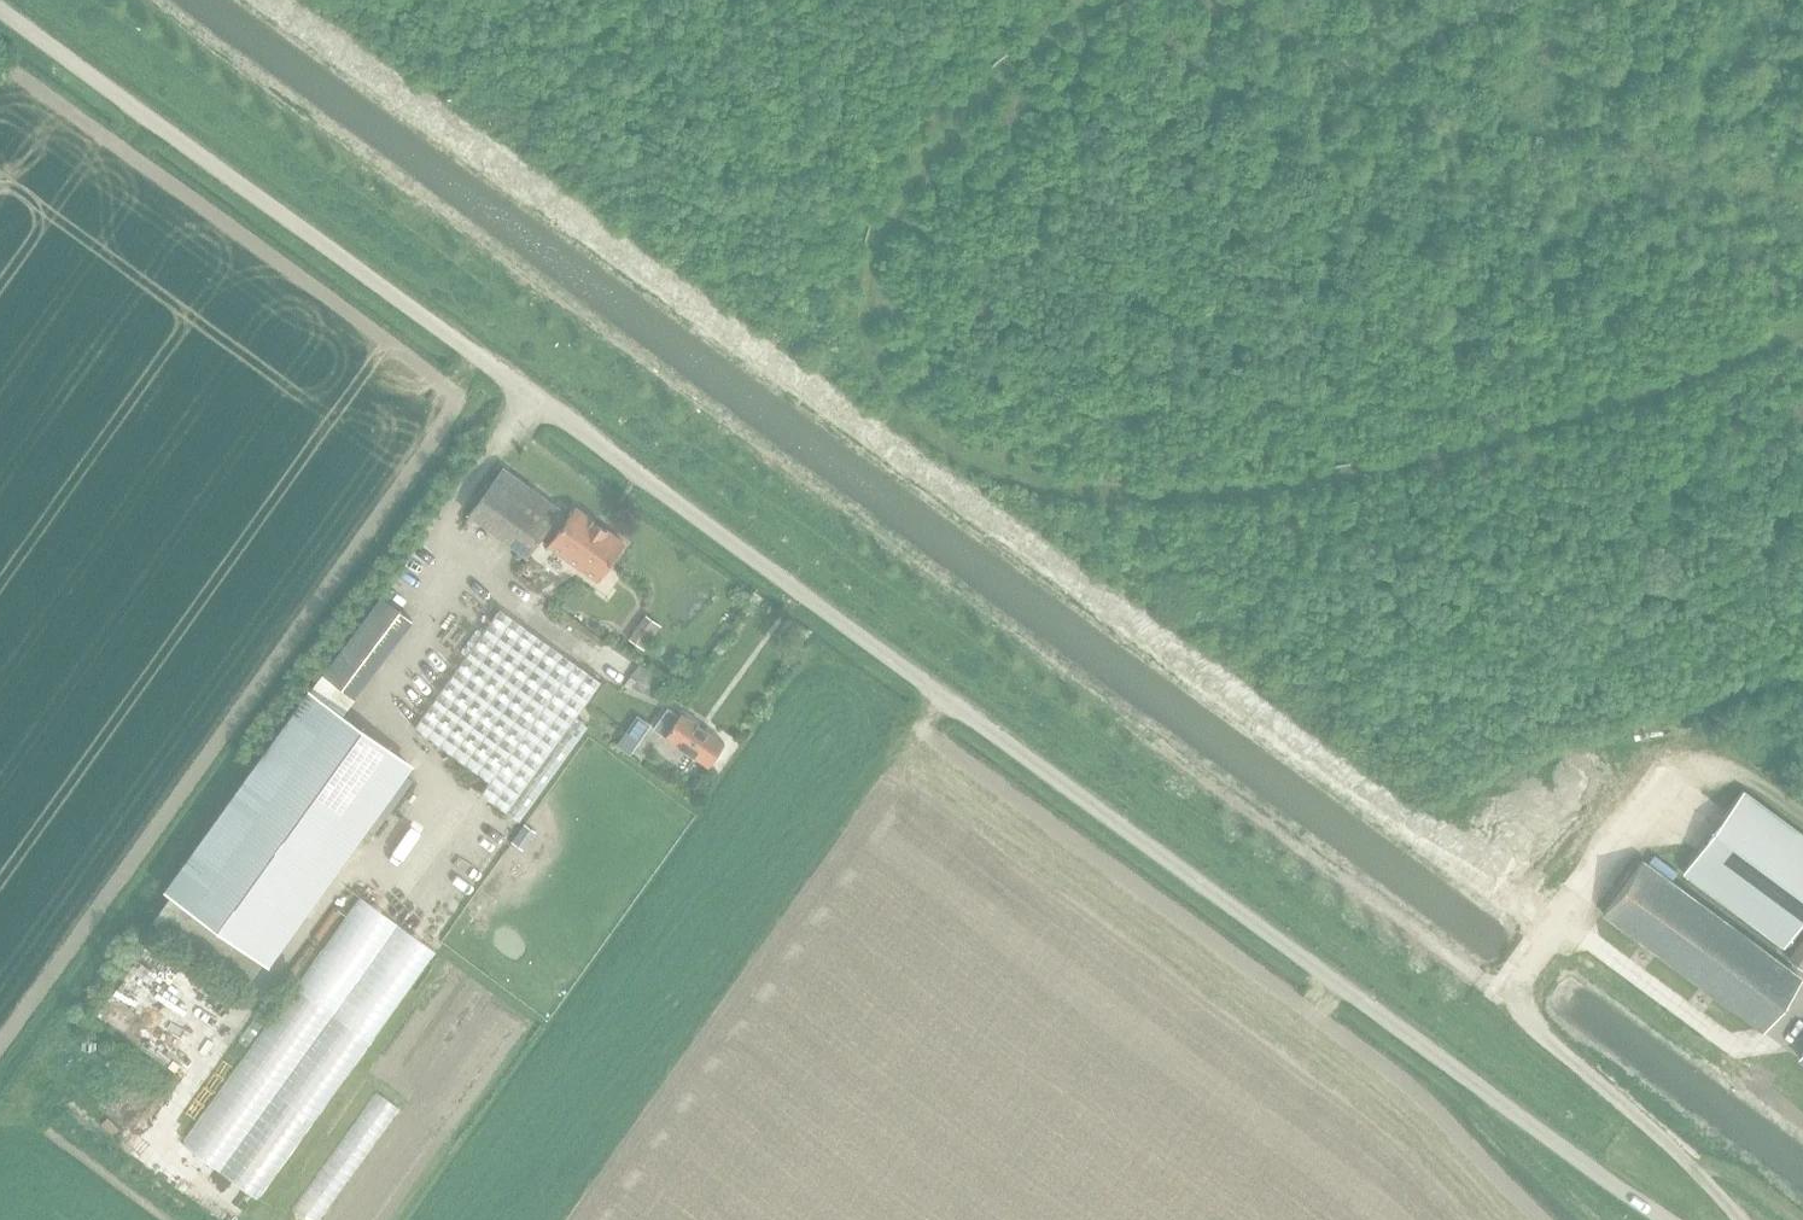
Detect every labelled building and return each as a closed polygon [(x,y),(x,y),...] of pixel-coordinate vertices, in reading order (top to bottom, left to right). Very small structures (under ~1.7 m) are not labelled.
[(542,535),(560,509),(499,467),(463,519),(524,561),(542,535)] [(574,506),(547,544),(597,580),(624,542),(574,506)] [(379,604),(323,683),(354,706),(411,627),(379,604)] [(415,733),(493,786),(494,784),(575,667),(576,666),(498,613),(415,733)] [(642,624),(631,640),(641,648),(653,631),(642,624)] [(615,694),(575,667),(494,784),(534,814),(615,694)] [(167,889),(266,960),(408,763),(308,692),(167,889)] [(707,766),(724,743),(682,712),(679,716),(668,708),(654,728),(707,766)] [(638,713),(627,728),(640,737),(650,722),(638,713)] [(1802,918),(1802,835),(1742,790),(1682,871),(1783,945),(1802,918)] [(441,857),(428,880),(433,883),(424,898),(443,910),(466,872),(441,857)] [(1799,976),(1673,883),(1642,860),(1603,912),(1760,1028),(1799,976)] [(303,978),(381,1026),(440,931),(363,883),(303,978)] [(1789,958),(1802,968),(1802,938),(1789,958)]
